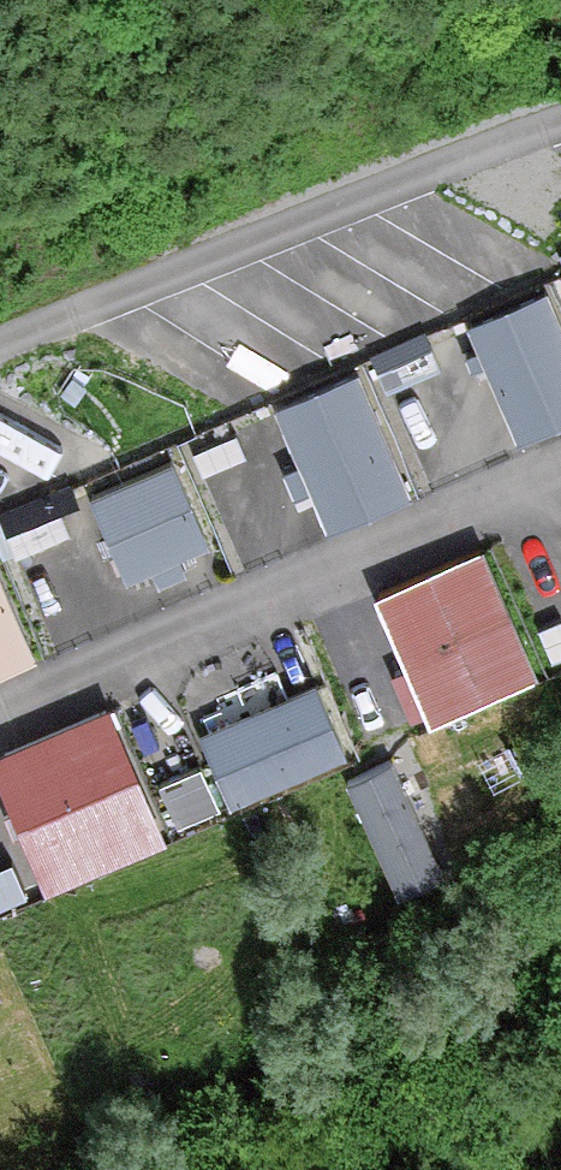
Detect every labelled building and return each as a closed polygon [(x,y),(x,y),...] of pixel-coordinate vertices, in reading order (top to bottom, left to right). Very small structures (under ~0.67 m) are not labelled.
[(470,318),(516,434),(560,417),(560,311),(551,286),(470,318)] [(367,365),(285,397),(331,513),(412,482),(367,365)] [(179,448),(91,485),(129,576),(217,539),(179,448)] [(490,544),(388,587),(418,656),(389,668),(413,725),(544,670),(490,544)] [(31,645),(0,565),(0,657),(31,645)] [(316,620),(235,651),(281,768),(362,736),(316,620)] [(111,701),(7,746),(28,793),(7,802),(21,832),(43,822),(64,869),(165,825),(111,701)] [(399,749),(351,769),(402,886),(449,866),(399,749)]
